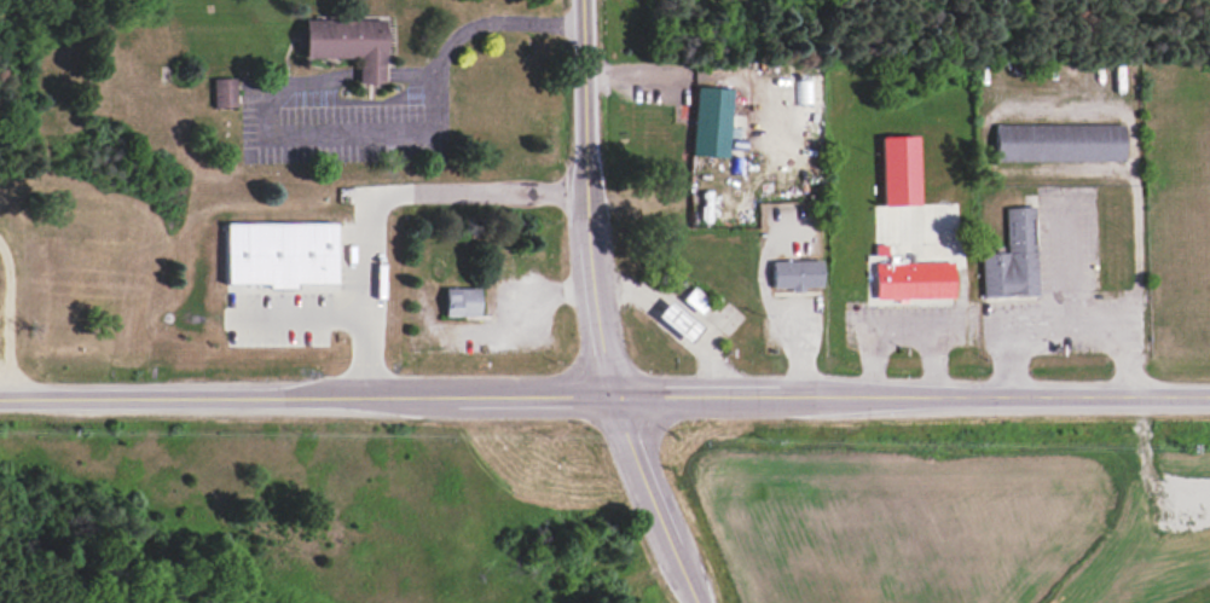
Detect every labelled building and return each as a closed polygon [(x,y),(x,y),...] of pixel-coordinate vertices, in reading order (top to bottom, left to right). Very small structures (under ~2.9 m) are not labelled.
[(382,19),(301,20),(302,58),(356,57),(356,83),(383,83),(382,19)] [(234,78),(211,79),(212,107),(235,106),(234,78)] [(794,104),(811,103),(811,79),(794,79),(794,104)] [(691,155),(725,157),(729,88),(694,87),(691,155)] [(1123,160),(1122,123),(993,125),(993,162),(1123,160)] [(915,135),(878,136),(881,206),(917,204),(915,135)] [(979,253),(980,297),(1035,295),(1032,207),(1004,207),(1005,253),(979,253)] [(333,283),(333,223),(223,223),(224,283),(265,283),(265,287),(292,287),(292,284),(333,283)] [(770,260),(771,289),(820,288),(819,259),(770,260)] [(874,301),(952,299),(951,262),(873,263),(874,301)] [(478,287),(443,288),(443,316),(478,316),(478,287)] [(697,313),(708,301),(692,287),(681,299),(697,313)] [(699,328),(668,300),(655,314),(686,342),(699,328)]
